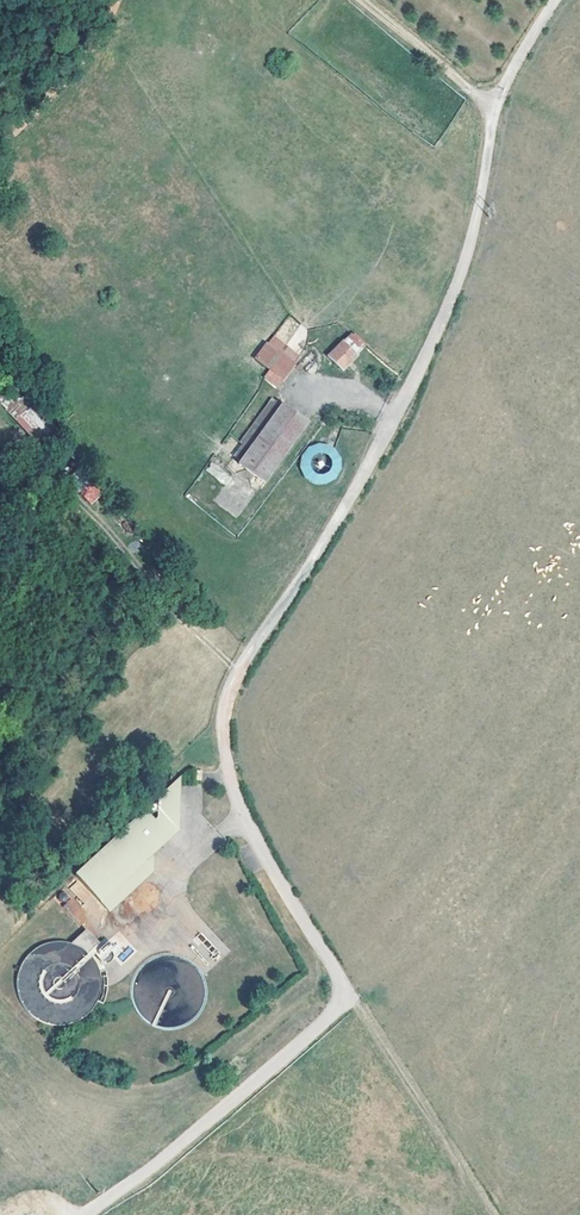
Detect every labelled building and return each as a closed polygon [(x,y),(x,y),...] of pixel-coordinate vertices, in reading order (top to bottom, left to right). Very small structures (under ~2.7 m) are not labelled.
[(280,359),(286,350),(272,340),(266,348),(280,359)] [(342,371),(356,356),(341,343),(328,358),(342,371)] [(280,359),(266,348),(256,362),(284,382),(299,361),(286,350),(280,359)] [(12,386),(0,396),(0,402),(37,444),(51,431),(12,386)] [(239,460),(241,461),(245,465),(283,409),(273,402),(245,445),(247,447),(243,454),(239,460)] [(284,407),(283,409),(245,465),(243,468),(269,484),(309,424),(284,407)] [(77,489),(91,504),(102,493),(87,479),(77,489)] [(177,831),(179,783),(147,812),(170,838),(177,831)] [(151,873),(151,855),(170,838),(147,812),(119,837),(142,864),(151,873)] [(106,914),(151,873),(142,864),(119,837),(73,878),(106,914)] [(72,897),(63,906),(80,924),(89,914),(72,897)] [(76,950),(85,957),(96,947),(83,933),(69,946),(76,950)]
